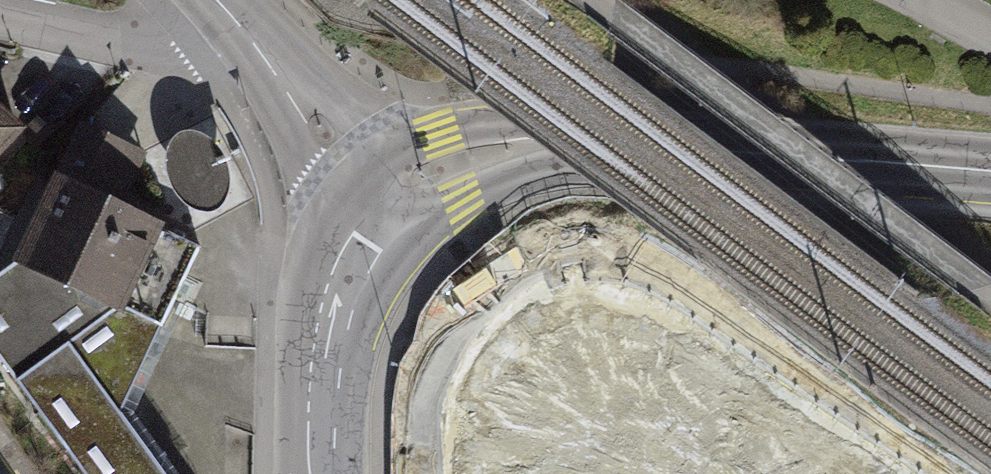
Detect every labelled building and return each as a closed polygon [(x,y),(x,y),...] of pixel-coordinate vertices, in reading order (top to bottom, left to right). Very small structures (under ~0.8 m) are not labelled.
[(17,129),(0,114),(0,147),(17,129)] [(79,473),(157,473),(120,420),(200,250),(117,211),(142,158),(81,130),(14,275),(0,285),(0,366),(79,473)] [(179,140),(168,157),(168,181),(179,202),(196,215),(215,217),(227,206),(233,182),(223,156),(213,146),(198,138),(179,140)]
